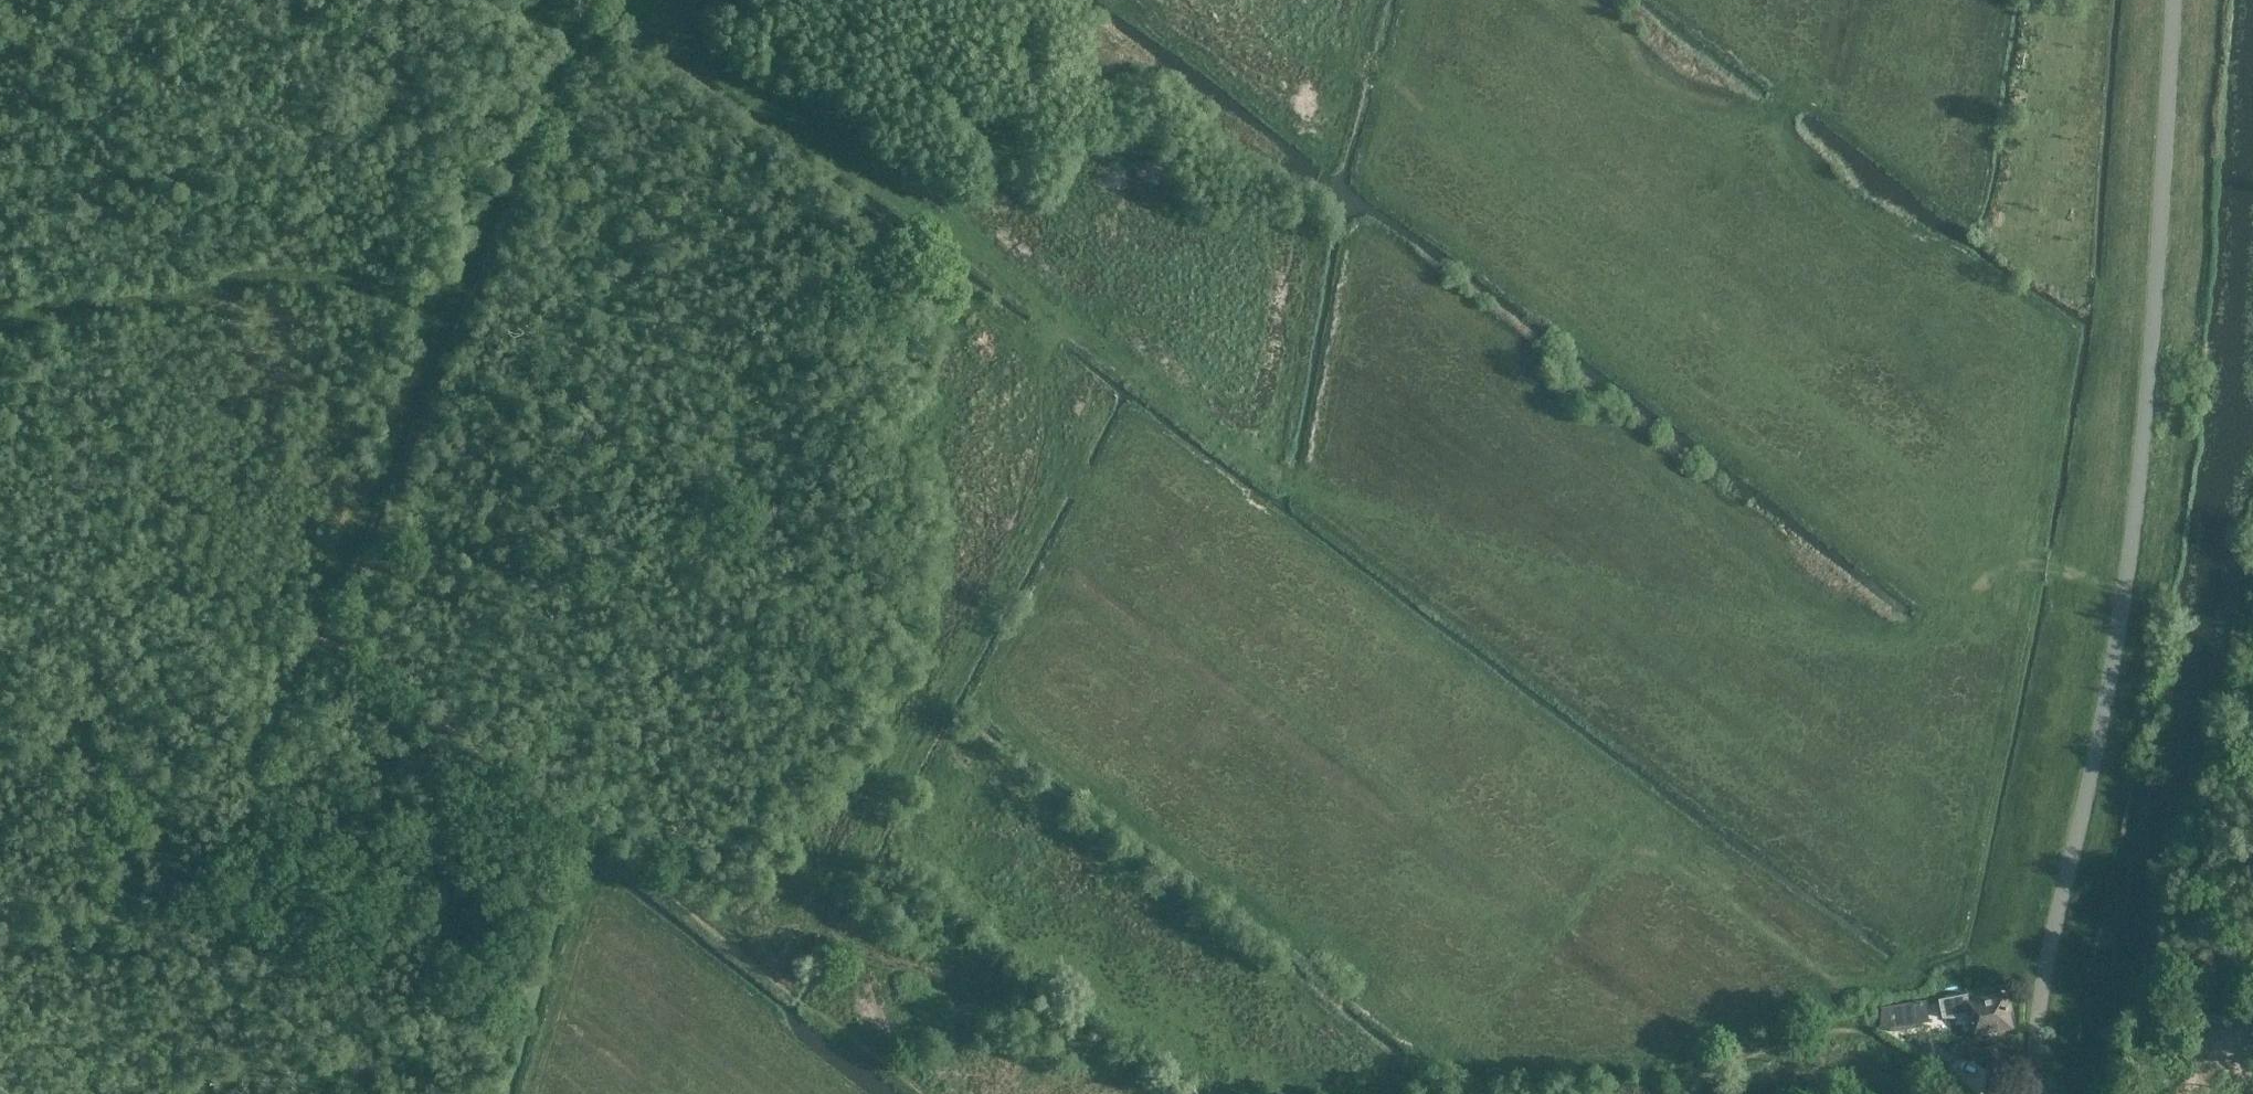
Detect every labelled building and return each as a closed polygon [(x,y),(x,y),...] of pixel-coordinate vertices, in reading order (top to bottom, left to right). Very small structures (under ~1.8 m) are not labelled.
[(1972,1001),(1970,991),(1942,997),(1946,1016),(1970,1016),(1975,1036),(2013,1028),(2006,994),(1972,1001)] [(1925,1001),(1882,1008),(1881,1027),(1884,1030),(1891,1029),(1891,1032),(1919,1027),(1918,1023),(1929,1022),(1925,1001)] [(1936,1040),(1929,1053),(1952,1066),(1959,1054),(1936,1040)]
